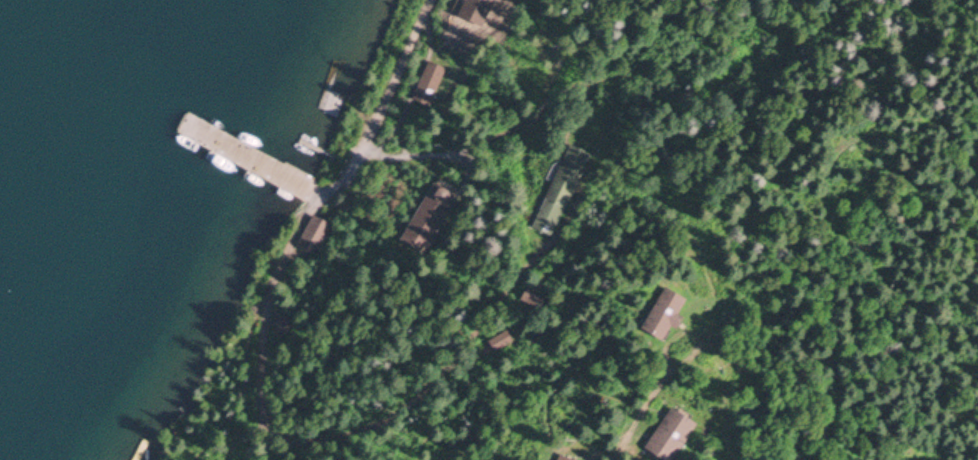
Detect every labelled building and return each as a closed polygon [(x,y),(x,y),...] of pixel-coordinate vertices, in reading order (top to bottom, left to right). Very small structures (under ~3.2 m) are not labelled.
[(429,59),(447,67),(431,105),(413,97),(429,59)] [(571,143),(590,152),(552,233),(533,224),(571,143)] [(438,177),(461,191),(424,251),(401,237),(438,177)] [(313,213),(331,222),(314,252),(297,243),(313,213)] [(667,284),(688,297),(665,337),(644,325),(667,284)] [(519,301),(525,291),(542,302),(536,312),(519,301)] [(279,312),(292,317),(286,333),(273,329),(279,312)] [(480,347),(486,338),(498,347),(492,356),(480,347)] [(698,421),(672,459),(668,459),(646,446),(674,405),(698,421)]
